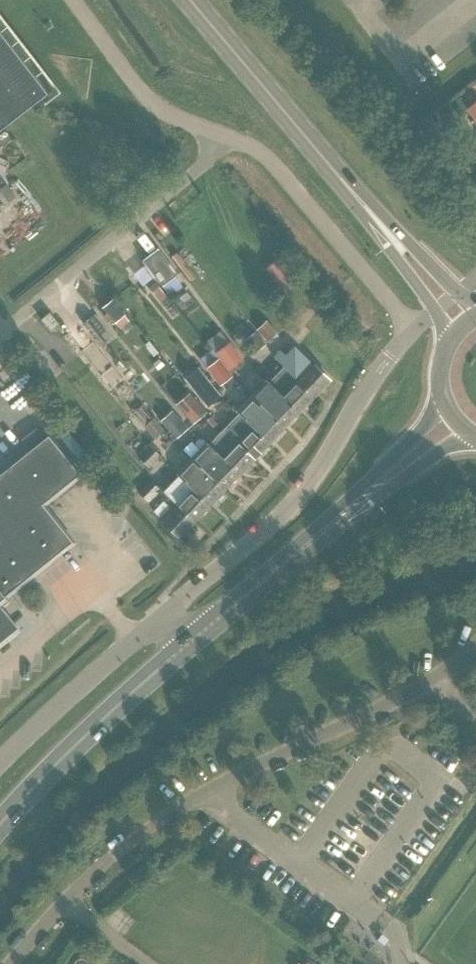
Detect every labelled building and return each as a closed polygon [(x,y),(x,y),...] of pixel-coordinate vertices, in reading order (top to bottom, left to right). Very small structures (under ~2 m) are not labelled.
[(53,90),(11,35),(0,21),(0,131),(53,90)] [(40,225),(50,215),(32,196),(22,206),(40,225)] [(160,247),(143,260),(163,285),(179,272),(160,247)] [(308,279),(287,254),(272,267),(293,292),(308,279)] [(129,321),(124,315),(125,314),(113,299),(103,307),(120,328),(129,321)] [(99,308),(85,312),(92,334),(107,330),(99,308)] [(50,312),(42,320),(52,331),(60,324),(50,312)] [(267,322),(257,329),(267,341),(277,333),(267,322)] [(245,340),(256,352),(266,344),(255,331),(245,340)] [(114,366),(94,341),(79,352),(99,377),(114,366)] [(244,362),(230,343),(217,352),(232,372),(244,362)] [(282,351),(275,359),(284,367),(315,396),(320,391),(322,389),(330,380),(315,365),(314,366),(311,363),(308,360),(294,347),(286,355),(282,351)] [(221,360),(209,368),(223,384),(234,376),(221,360)] [(284,367),(269,383),(300,412),(315,396),(284,367)] [(192,386),(208,406),(221,396),(205,376),(192,386)] [(269,383),(266,380),(265,382),(269,385),(257,397),(253,394),(251,396),(254,399),(286,428),(300,412),(269,383)] [(189,393),(177,404),(194,423),(205,412),(189,393)] [(254,399),(240,414),(242,417),(271,443),(286,428),(254,399)] [(171,411),(161,421),(177,438),(188,428),(171,411)] [(242,417),(240,414),(233,421),(224,430),(256,459),(271,443),(242,417)] [(154,417),(144,426),(154,438),(157,436),(165,430),(154,417)] [(219,453),(241,475),(256,459),(224,430),(209,445),(218,454),(219,453)] [(73,542),(43,505),(80,475),(49,436),(0,475),(0,601),(73,542)] [(209,445),(195,460),(226,490),(241,475),(219,453),(218,454),(209,445)] [(150,446),(139,456),(149,466),(160,455),(150,446)] [(195,460),(180,476),(189,485),(211,506),(226,490),(195,460)] [(189,485),(179,476),(164,492),(173,501),(195,521),(211,506),(189,485)] [(150,481),(139,492),(149,501),(160,489),(150,481)] [(173,501),(169,505),(165,501),(159,508),(155,512),(159,515),(159,516),(165,522),(164,522),(180,537),(195,521),(173,501)] [(18,627),(0,604),(0,642),(18,627)]
